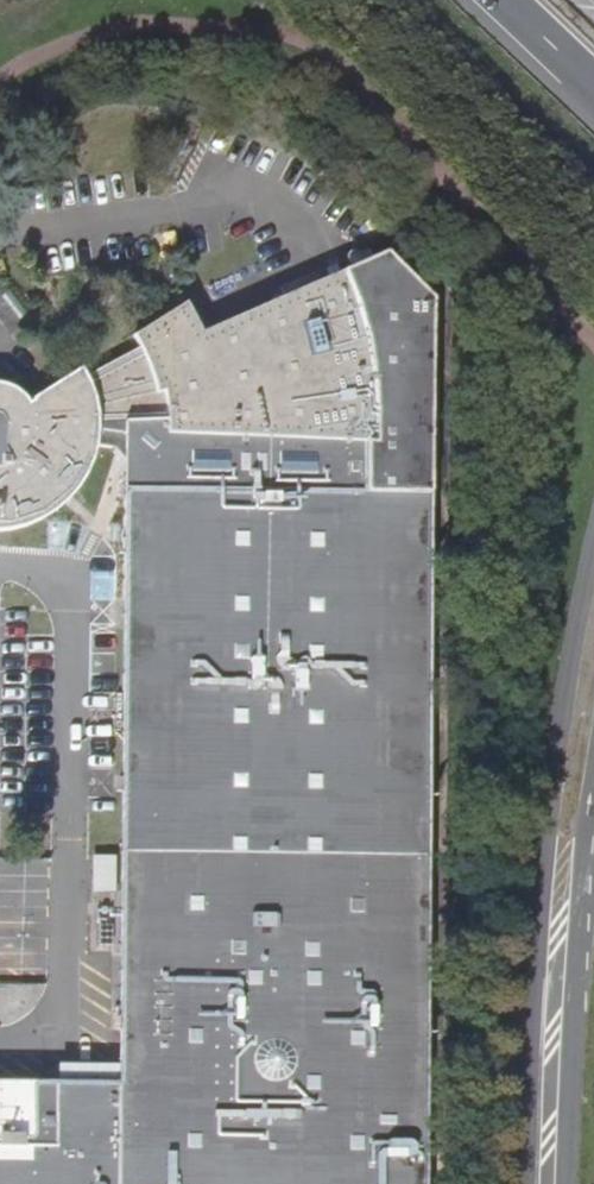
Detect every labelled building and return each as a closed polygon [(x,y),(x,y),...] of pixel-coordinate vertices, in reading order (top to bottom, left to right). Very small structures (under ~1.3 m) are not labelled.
[(435,494),(437,300),(387,250),(345,269),(203,332),(185,301),(136,332),(142,344),(86,376),(81,368),(34,398),(25,389),(16,384),(8,380),(0,378),(0,532),(4,531),(15,530),(27,526),(38,523),(44,519),(52,514),(60,508),(68,500),(75,493),(82,482),(87,472),(92,462),(94,454),(95,445),(115,449),(142,469),(142,492),(129,492),(128,554),(128,586),(125,1065),(125,1088),(58,1088),(0,1086),(0,1183),(428,1183),(434,598),(435,494)] [(93,859),(92,894),(113,895),(113,859),(93,859)] [(59,1079),(58,1088),(125,1088),(125,1065),(113,1064),(59,1063),(59,1079)]
